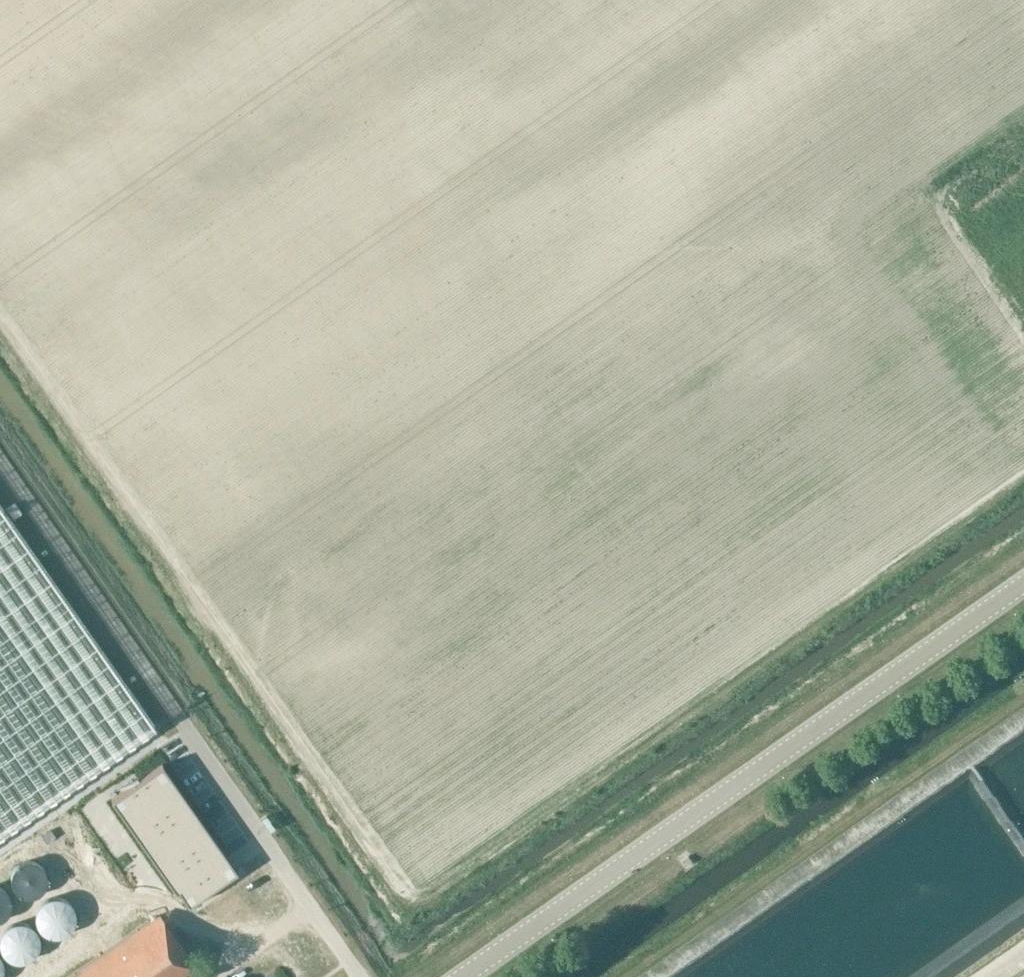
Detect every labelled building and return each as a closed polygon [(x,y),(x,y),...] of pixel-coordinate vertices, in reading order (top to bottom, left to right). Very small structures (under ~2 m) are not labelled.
[(1012,211),(1023,230),(1023,204),(1012,211)] [(153,724),(0,506),(0,832),(153,724)] [(161,763),(110,799),(174,891),(177,888),(189,905),(237,871),(161,763)] [(159,914),(69,976),(191,976),(199,971),(159,914)]
